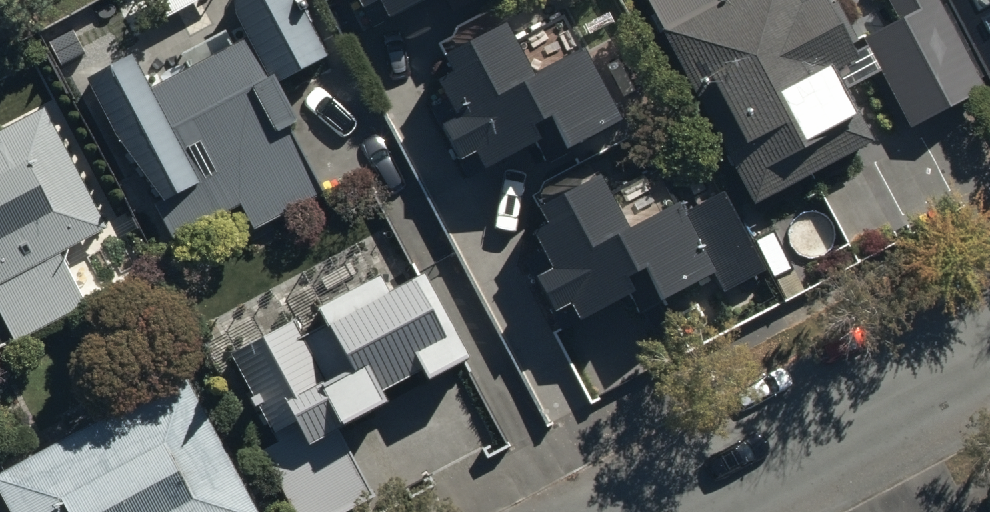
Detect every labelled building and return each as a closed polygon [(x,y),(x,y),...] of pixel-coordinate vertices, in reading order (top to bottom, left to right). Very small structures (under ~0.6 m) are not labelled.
[(149,81),(121,28),(75,53),(174,235),(240,199),(255,226),(325,188),(287,117),(297,112),(276,73),(326,47),(300,0),(230,0),(246,31),(149,81)] [(156,16),(189,0),(148,0),(156,16)] [(369,13),(395,0),(362,0),(369,13)] [(444,16),(474,1),(473,0),(435,0),(444,16)] [(747,193),(875,128),(852,81),(861,77),(849,54),(857,51),(851,38),(859,34),(842,0),(650,0),(747,193)] [(870,37),(912,121),(980,87),(936,0),(895,0),(904,20),(870,37)] [(989,64),(989,0),(958,0),(989,64)] [(500,7),(432,40),(443,62),(429,69),(447,108),(434,114),(457,161),(526,128),(540,157),(622,118),(567,2),(511,29),(500,7)] [(0,126),(0,313),(14,339),(85,302),(56,246),(107,220),(46,103),(0,126)] [(545,207),(528,215),(544,247),(525,257),(547,301),(562,293),(575,319),(626,294),(641,324),(666,312),(659,298),(711,273),(673,198),(624,223),(593,161),(536,189),(545,207)] [(421,267),(392,283),(381,264),(326,294),(334,308),(301,327),(288,304),(230,337),(280,427),(252,442),(291,511),(325,511),(365,490),(324,416),(461,340),(421,267)] [(257,509),(174,365),(0,465),(0,494),(11,511),(252,511),(257,509)]
